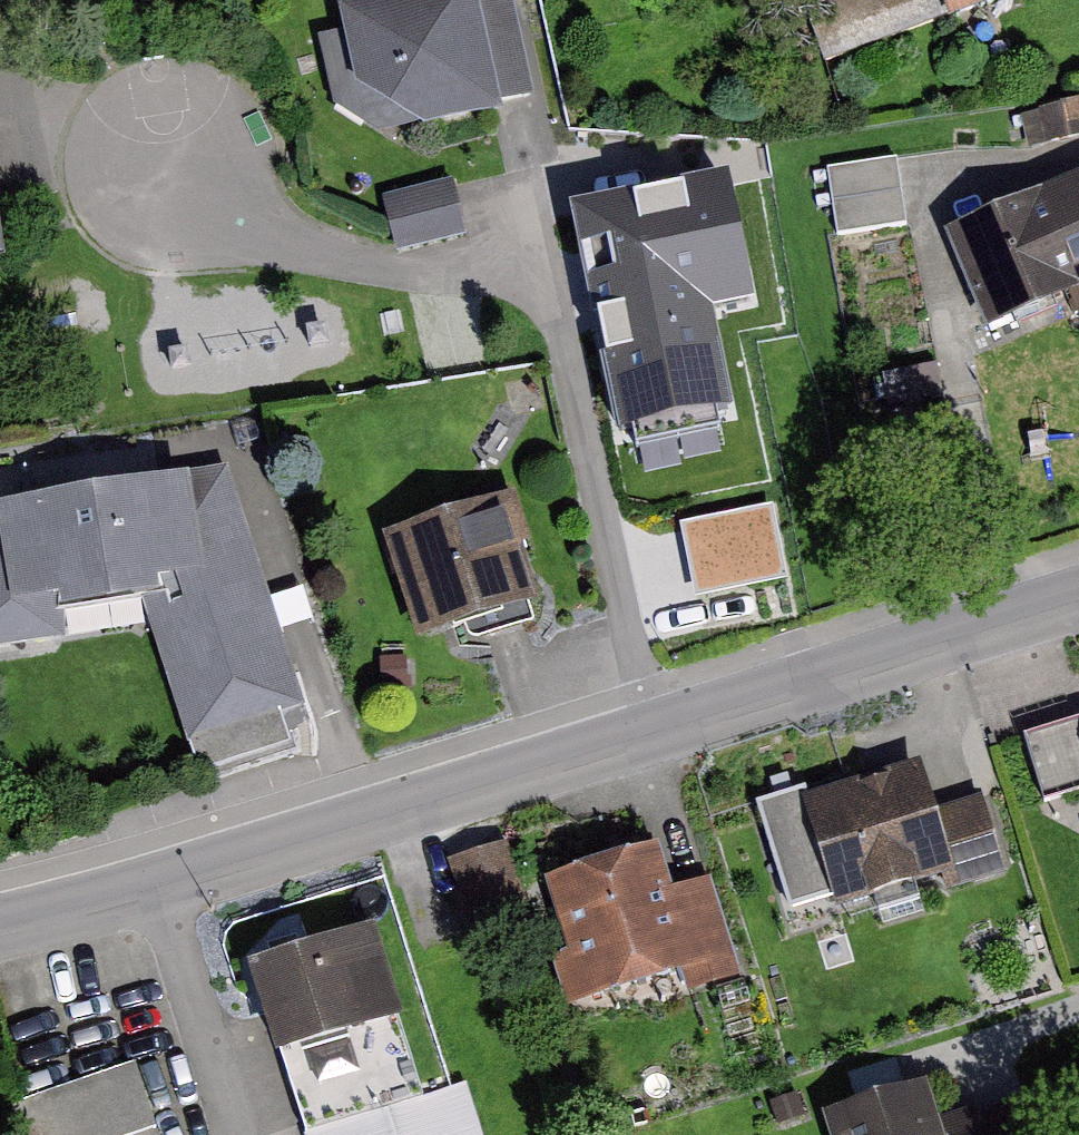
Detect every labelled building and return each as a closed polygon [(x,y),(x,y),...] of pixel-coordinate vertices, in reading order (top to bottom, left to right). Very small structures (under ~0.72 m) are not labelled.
[(338,11),(343,33),(318,38),(334,107),(378,135),(412,127),(424,134),(503,116),(501,105),(533,98),(512,0),(388,0),(338,11)] [(935,16),(980,0),(930,0),(935,16)] [(903,154),(831,161),(838,236),(910,230),(903,154)] [(945,236),(987,334),(1078,295),(1078,179),(945,236)] [(453,181),(382,198),(395,256),(467,239),(453,181)] [(613,302),(617,313),(747,275),(720,182),(589,221),(594,236),(563,245),(583,311),(613,302)] [(0,504),(0,652),(63,640),(64,616),(144,603),(197,777),(290,748),(285,730),(280,716),(303,708),(229,468),(0,504)] [(382,537),(416,646),(539,607),(521,548),(530,545),(515,496),(382,537)] [(1022,740),(1044,806),(1078,794),(1078,721),(1022,740)] [(789,910),(831,897),(836,912),(942,880),(946,894),(1006,875),(982,800),(936,814),(920,764),(812,797),(810,788),(756,805),(789,910)] [(568,1012),(682,976),(688,995),(741,979),(710,880),(673,892),(658,846),(544,882),(568,956),(552,960),(568,1012)] [(246,969),(276,1063),(281,1061),(304,1134),(306,1134),(425,1097),(401,1022),(405,1021),(375,928),(246,969)] [(18,1104),(28,1134),(138,1134),(156,1129),(134,1064),(18,1104)] [(466,1084),(425,1097),(306,1134),(482,1134),(466,1084)] [(938,1121),(927,1084),(823,1117),(829,1134),(1033,1134),(1023,1103),(973,1118),(971,1111),(938,1121)]
